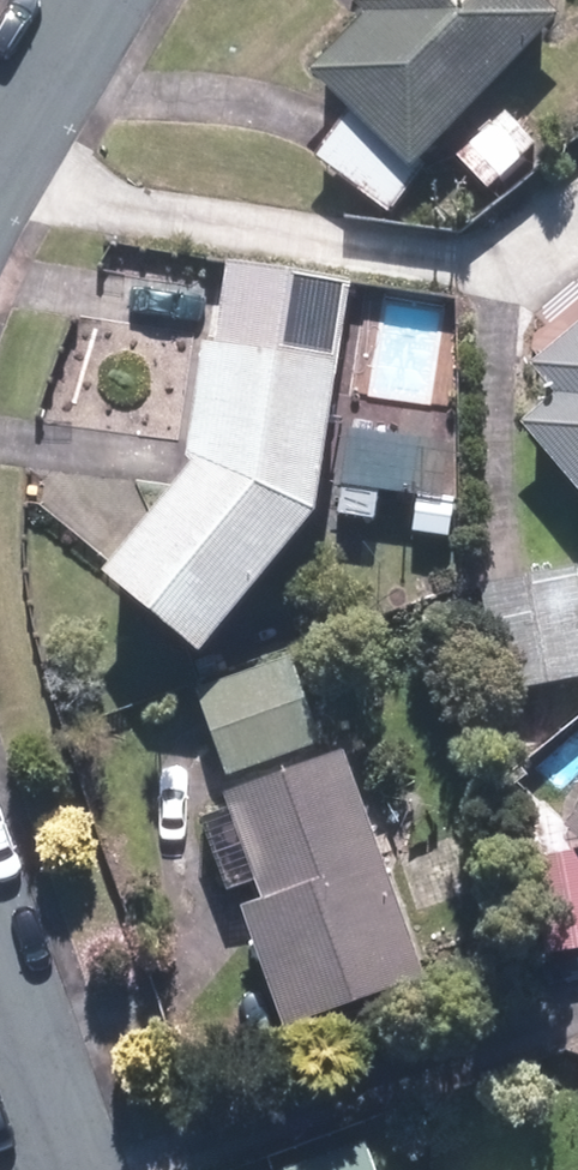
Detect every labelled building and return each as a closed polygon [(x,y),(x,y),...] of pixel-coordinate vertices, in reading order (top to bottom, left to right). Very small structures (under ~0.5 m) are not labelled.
[(386,210),(433,145),(428,140),(554,10),(543,0),(350,0),(360,9),(303,66),(341,104),(306,154),(386,210)] [(450,151),(495,199),(533,166),(520,152),(532,140),(501,105),(450,151)] [(94,567),(189,645),(309,502),(328,371),(332,371),(347,277),(222,259),(210,337),(198,336),(178,466),(94,567)] [(577,491),(577,277),(534,313),(554,337),(525,361),(551,392),(518,420),(577,491)] [(336,481),(417,491),(422,441),(341,431),(336,481)] [(410,523),(454,525),(456,501),(411,498),(410,523)] [(497,689),(577,673),(577,594),(571,563),(474,583),(497,689)] [(190,688),(221,774),(316,738),(285,652),(190,688)] [(235,903),(280,1021),(418,970),(333,743),(217,788),(225,811),(199,821),(224,887),(250,877),(256,895),(235,903)] [(577,838),(577,802),(560,822),(577,838)] [(541,949),(577,946),(577,850),(528,857),(541,949)] [(363,1138),(276,1169),(376,1169),(363,1138)]
